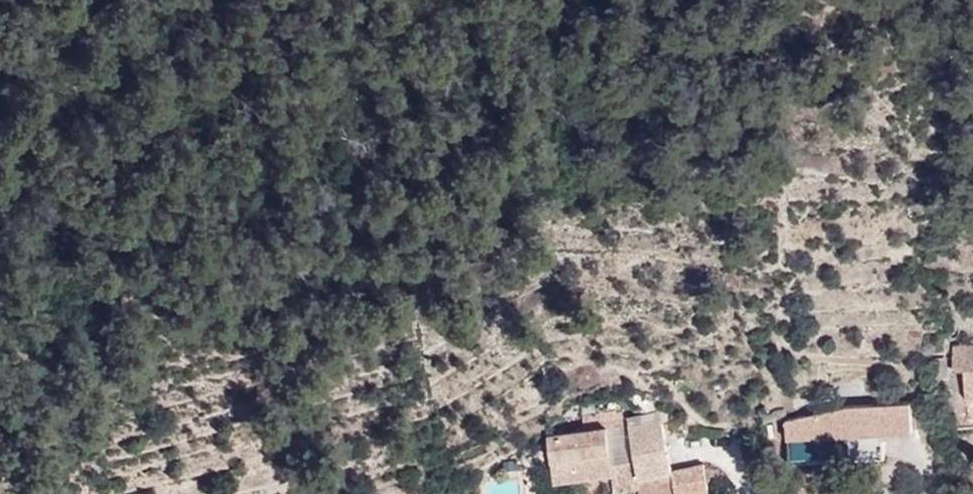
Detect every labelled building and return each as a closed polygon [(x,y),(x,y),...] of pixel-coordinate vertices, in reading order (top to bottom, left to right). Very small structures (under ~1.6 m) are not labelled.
[(957,332),(959,354),(968,353),(970,369),(972,369),(972,331),(957,332)] [(916,421),(916,391),(853,390),(791,396),(789,441),(886,445),(886,420),(916,421)] [(713,470),(680,476),(676,455),(666,398),(634,405),(641,445),(616,450),(612,414),(555,421),(559,467),(618,460),(621,477),(645,472),(649,493),(654,493),(682,489),(683,493),(717,493),(713,470)] [(709,449),(676,455),(680,476),(713,470),(709,449)]
